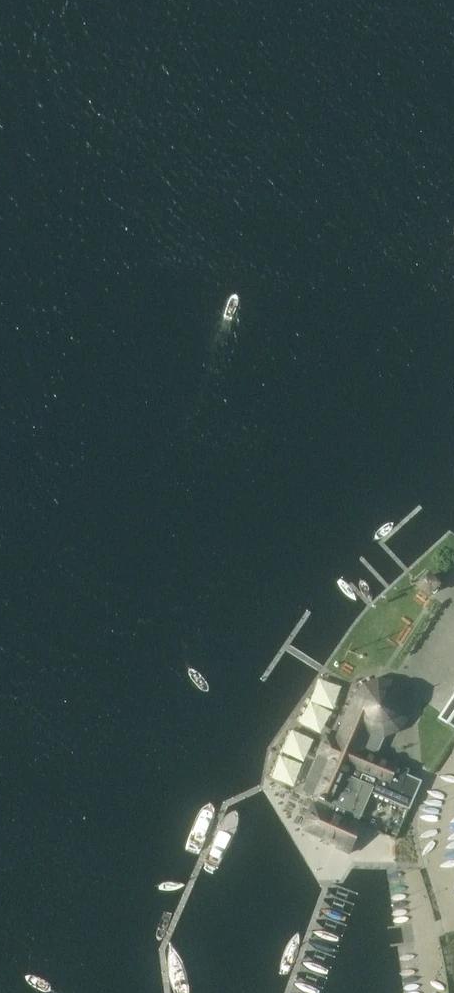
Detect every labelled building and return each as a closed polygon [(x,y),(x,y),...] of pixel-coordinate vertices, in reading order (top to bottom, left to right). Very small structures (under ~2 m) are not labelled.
[(419,586),(432,598),(444,584),(431,573),(419,586)] [(304,790),(315,795),(313,801),(311,800),(304,816),(307,817),(301,831),(351,853),(364,824),(359,822),(375,786),(389,793),(387,797),(400,802),(412,777),(407,774),(409,770),(398,765),(399,764),(377,755),(381,745),(385,735),(389,734),(396,731),(399,729),(408,718),(411,704),(405,690),(399,684),(395,681),(385,679),(379,679),(371,681),(363,685),(355,696),(341,727),(337,737),(327,733),(317,755),(319,756),(304,790)] [(440,717),(453,726),(453,695),(440,717)]
